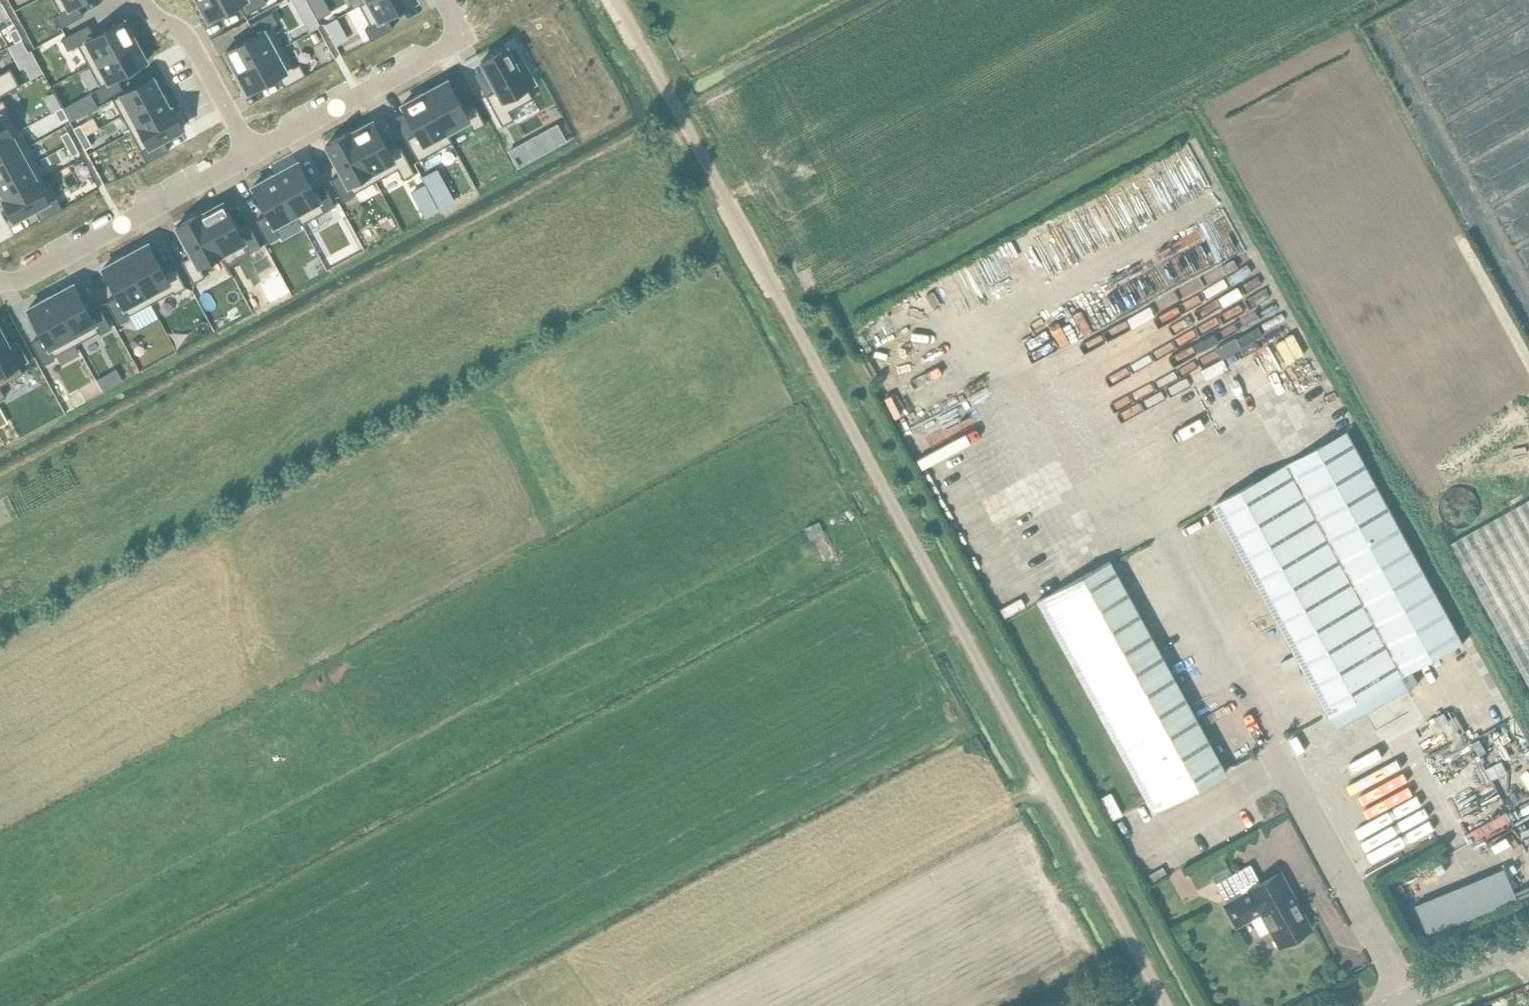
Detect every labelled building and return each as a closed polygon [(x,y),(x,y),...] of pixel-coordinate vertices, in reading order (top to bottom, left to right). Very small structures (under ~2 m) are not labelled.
[(67,9),(57,14),(63,26),(85,14),(80,4),(88,0),(62,0),(67,9)] [(209,20),(238,4),(245,15),(267,3),(265,0),(198,0),(209,20)] [(320,23),(307,0),(292,0),(309,32),(318,27),(320,23)] [(318,19),(331,12),(325,0),(308,0),(318,19)] [(377,19),(367,25),(373,36),(395,24),(390,15),(416,0),(366,0),(377,19)] [(7,19),(13,16),(9,8),(3,12),(7,19)] [(255,34),(226,50),(236,71),(283,46),(272,25),(277,23),(271,11),(250,23),(255,34)] [(90,24),(68,36),(75,47),(84,42),(95,62),(134,41),(122,19),(96,33),(90,24)] [(17,29),(10,33),(15,43),(22,39),(17,29)] [(134,41),(95,62),(106,81),(96,87),(103,98),(125,86),(119,77),(146,62),(134,41)] [(283,46),(236,71),(248,92),(278,76),(284,87),(306,75),(300,62),(294,65),(283,46)] [(510,47),(485,61),(500,88),(490,93),(501,114),(513,108),(509,100),(540,83),(531,67),(523,71),(510,47)] [(19,85),(10,68),(0,74),(0,95),(19,85)] [(152,77),(120,94),(129,111),(161,94),(152,77)] [(453,80),(430,93),(451,131),(473,119),(478,128),(490,121),(478,99),(467,105),(453,80)] [(430,93),(408,105),(421,130),(410,136),(422,158),(434,152),(429,143),(451,131),(430,93)] [(161,94),(129,111),(137,125),(168,108),(161,94)] [(19,129),(2,99),(0,100),(0,140),(19,129)] [(68,117),(71,122),(79,118),(72,105),(64,110),(68,117)] [(55,110),(61,121),(68,117),(64,110),(62,107),(55,110)] [(143,148),(133,153),(139,164),(161,152),(156,143),(182,128),(170,107),(168,108),(137,125),(136,126),(147,145),(143,148)] [(83,122),(76,126),(82,137),(89,133),(83,122)] [(377,122),(354,134),(375,173),(397,160),(402,169),(414,163),(402,141),(391,147),(377,122)] [(509,151),(519,169),(566,143),(557,125),(509,151)] [(0,140),(0,160),(28,145),(19,129),(0,140)] [(69,129),(62,132),(68,144),(75,140),(69,129)] [(89,133),(82,137),(88,148),(95,144),(89,133)] [(354,134),(332,147),(345,172),(334,178),(346,200),(358,193),(353,185),(375,173),(354,134)] [(75,140),(68,144),(74,154),(81,150),(75,140)] [(0,160),(0,181),(37,161),(28,145),(0,160)] [(0,181),(0,188),(6,198),(45,176),(37,161),(0,181)] [(303,163),(280,175),(301,213),(323,201),(328,210),(339,204),(327,182),(316,188),(303,163)] [(280,175),(257,188),(271,213),(259,219),(271,241),(283,234),(278,226),(301,213),(280,175)] [(6,198),(3,200),(14,220),(34,209),(39,219),(62,207),(45,176),(6,198)] [(429,194),(424,184),(413,190),(418,200),(429,194)] [(227,204),(204,217),(225,255),(247,243),(252,252),(264,246),(252,223),(241,229),(227,204)] [(204,217),(181,229),(195,254),(184,260),(196,282),(207,276),(203,267),(225,255),(204,217)] [(153,245),(130,258),(151,296),(173,284),(178,293),(189,286),(177,264),(166,270),(153,245)] [(130,258),(107,270),(121,295),(109,301),(121,323),(133,317),(128,308),(151,296),(130,258)] [(277,270),(268,275),(271,281),(262,285),(271,302),(289,292),(277,270)] [(77,285),(54,298),(75,336),(98,324),(102,333),(114,326),(102,304),(91,310),(77,285)] [(54,298),(32,310),(45,335),(34,341),(46,363),(58,357),(53,348),(75,336),(54,298)] [(0,327),(0,379),(30,362),(21,346),(13,350),(1,326),(0,327)] [(1349,430),(1287,464),(1403,676),(1465,642),(1349,430)] [(1403,676),(1287,464),(1215,503),(1321,698),(1331,716),(1338,728),(1410,688),(1403,676)] [(1479,506),(1479,505),(1478,500),(1477,497),(1475,493),(1472,490),(1468,488),(1465,486),(1457,485),(1451,487),(1444,492),(1440,498),(1439,505),(1441,513),(1444,519),(1450,523),(1457,525),(1461,525),(1465,524),(1472,520),(1475,517),(1477,513),(1479,506)] [(1452,543),(1528,682),(1528,500),(1452,543)] [(1109,561),(1037,600),(1153,813),(1226,773),(1109,561)] [(1236,926),(1250,918),(1260,935),(1270,930),(1279,946),(1286,942),(1287,945),(1292,945),(1296,943),(1300,941),(1303,939),(1306,935),(1304,932),(1311,928),(1280,872),(1261,883),(1251,863),(1231,874),(1243,895),(1224,905),(1236,926)] [(1509,868),(1419,903),(1431,934),(1521,899),(1509,868)]
